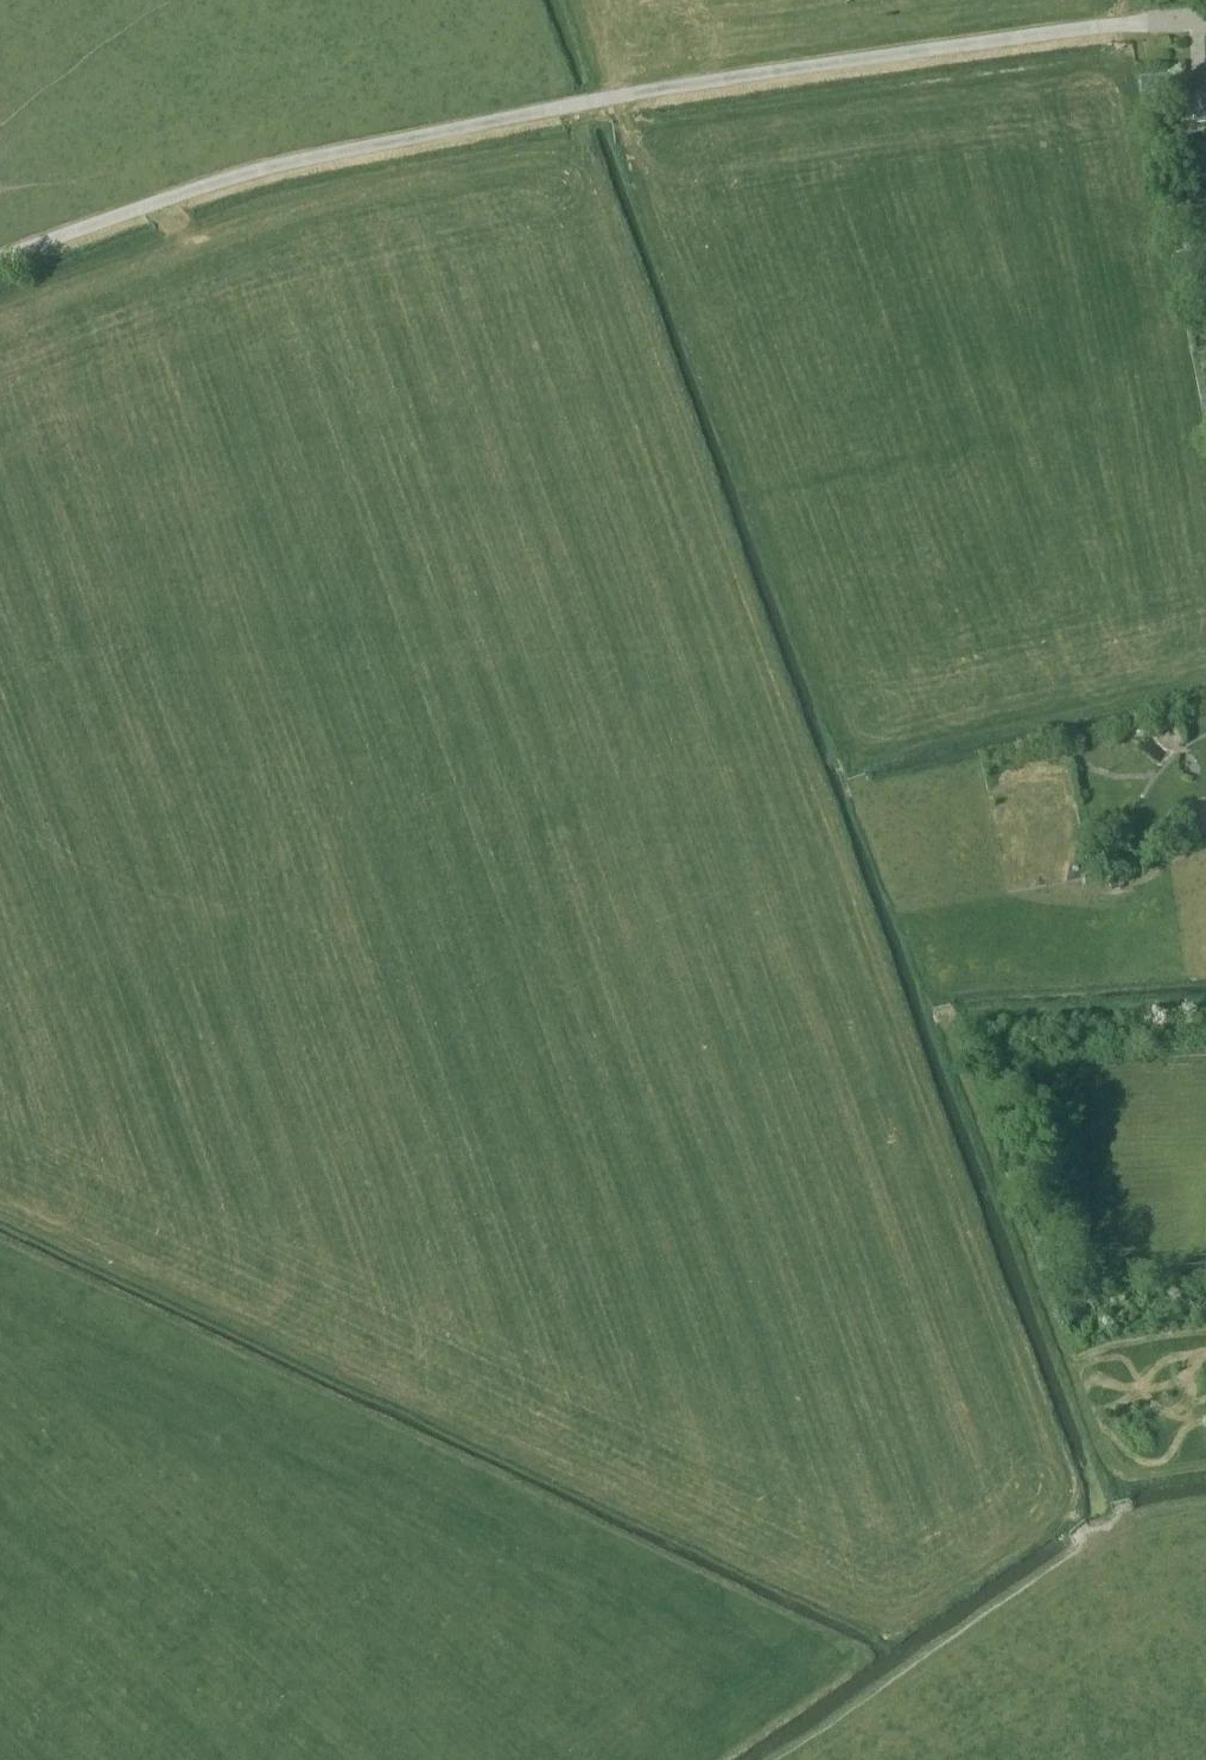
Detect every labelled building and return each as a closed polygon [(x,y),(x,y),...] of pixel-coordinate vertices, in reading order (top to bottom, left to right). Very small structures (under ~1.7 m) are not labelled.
[(1194,88),(1196,122),(1205,121),(1205,87),(1194,88)] [(1170,154),(1184,153),(1183,140),(1169,141),(1170,154)]
